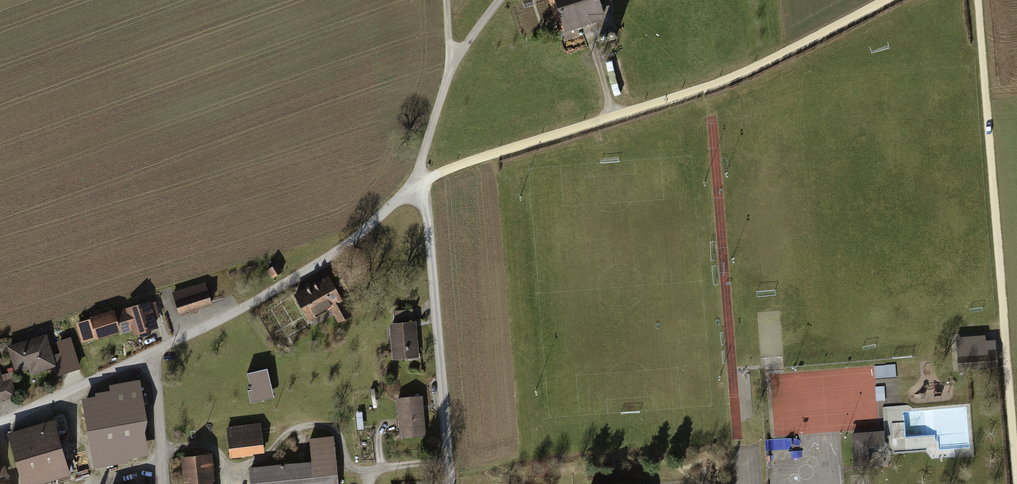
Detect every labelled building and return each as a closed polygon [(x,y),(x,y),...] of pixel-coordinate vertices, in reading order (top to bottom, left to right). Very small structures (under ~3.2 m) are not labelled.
[(557,28),(604,13),(600,0),(548,0),(557,28)] [(275,265),(264,271),(269,280),(280,274),(275,265)] [(338,283),(344,279),(335,266),(329,270),(338,283)] [(331,275),(291,296),(306,324),(329,312),(336,325),(354,316),(331,275)] [(202,284),(169,294),(175,316),(208,307),(202,284)] [(152,300),(113,312),(120,335),(130,332),(132,338),(154,331),(151,320),(158,318),(152,300)] [(91,319),(80,322),(82,330),(87,329),(91,341),(117,334),(111,313),(108,313),(106,307),(89,312),(91,319)] [(415,309),(396,309),(396,318),(415,317),(415,309)] [(414,323),(386,325),(389,362),(417,359),(414,323)] [(986,332),(955,335),(958,370),(998,366),(996,338),(987,339),(986,332)] [(54,368),(44,335),(4,348),(14,375),(28,371),(29,376),(54,368)] [(897,365),(876,366),(876,377),(897,376),(897,365)] [(264,370),(243,375),(248,395),(269,390),(264,370)] [(15,398),(10,382),(2,384),(0,376),(0,403),(15,398)] [(97,394),(82,396),(94,465),(128,460),(127,456),(150,452),(146,429),(148,416),(141,377),(109,382),(110,388),(96,390),(97,394)] [(420,398),(393,400),(396,440),(423,437),(420,398)] [(4,434),(17,483),(39,483),(65,477),(50,422),(4,434)] [(258,424),(223,428),(227,460),(262,455),(258,424)] [(884,431),(851,433),(853,468),(869,467),(867,449),(885,448),(884,431)] [(244,468),(246,483),(335,483),(331,439),(306,441),(308,462),(244,468)] [(178,458),(180,483),(210,483),(208,456),(178,458)]
